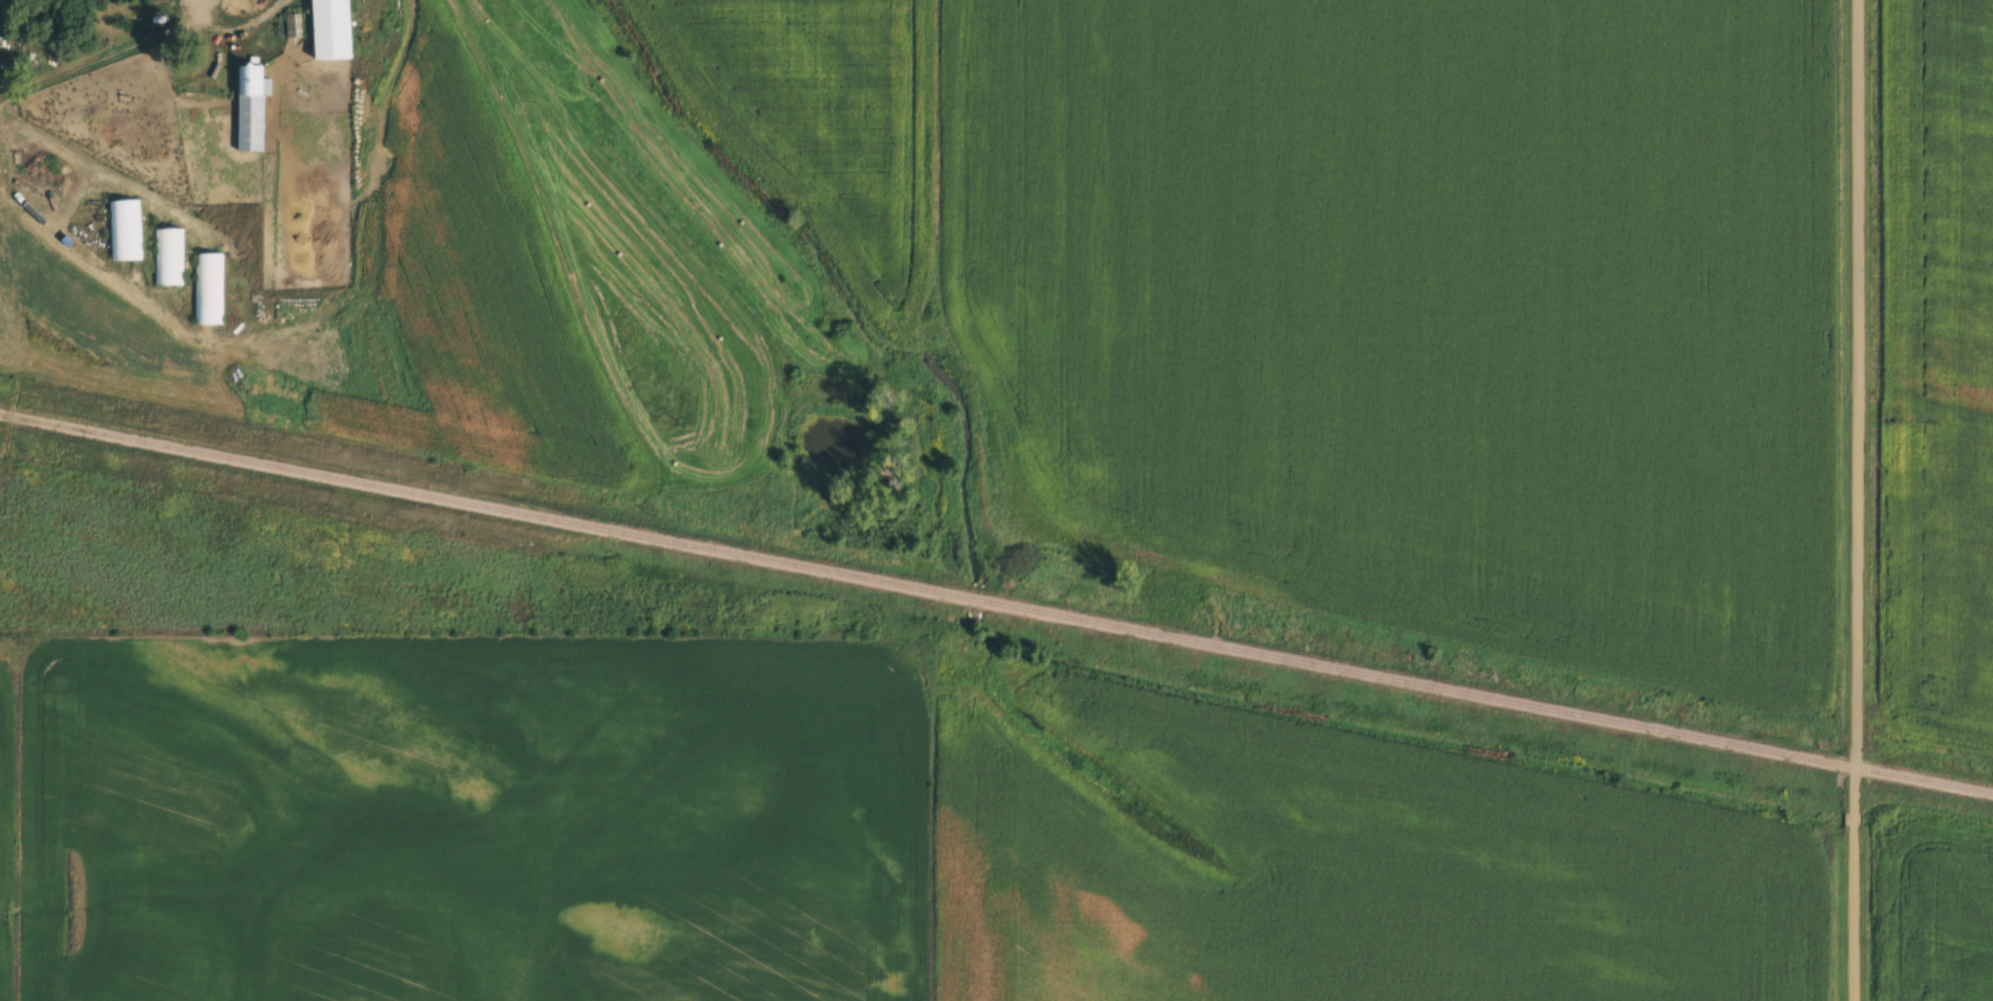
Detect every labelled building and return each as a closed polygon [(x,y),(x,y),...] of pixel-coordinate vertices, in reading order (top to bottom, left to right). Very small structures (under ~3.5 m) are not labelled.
[(314,59),(352,58),(350,0),(313,0),(314,59)] [(238,63),(237,150),(262,150),(263,63),(238,63)] [(110,260),(140,260),(139,199),(109,199),(110,260)] [(181,284),(181,227),(155,227),(155,284),(181,284)] [(194,253),(194,324),(221,324),(221,253),(194,253)]
